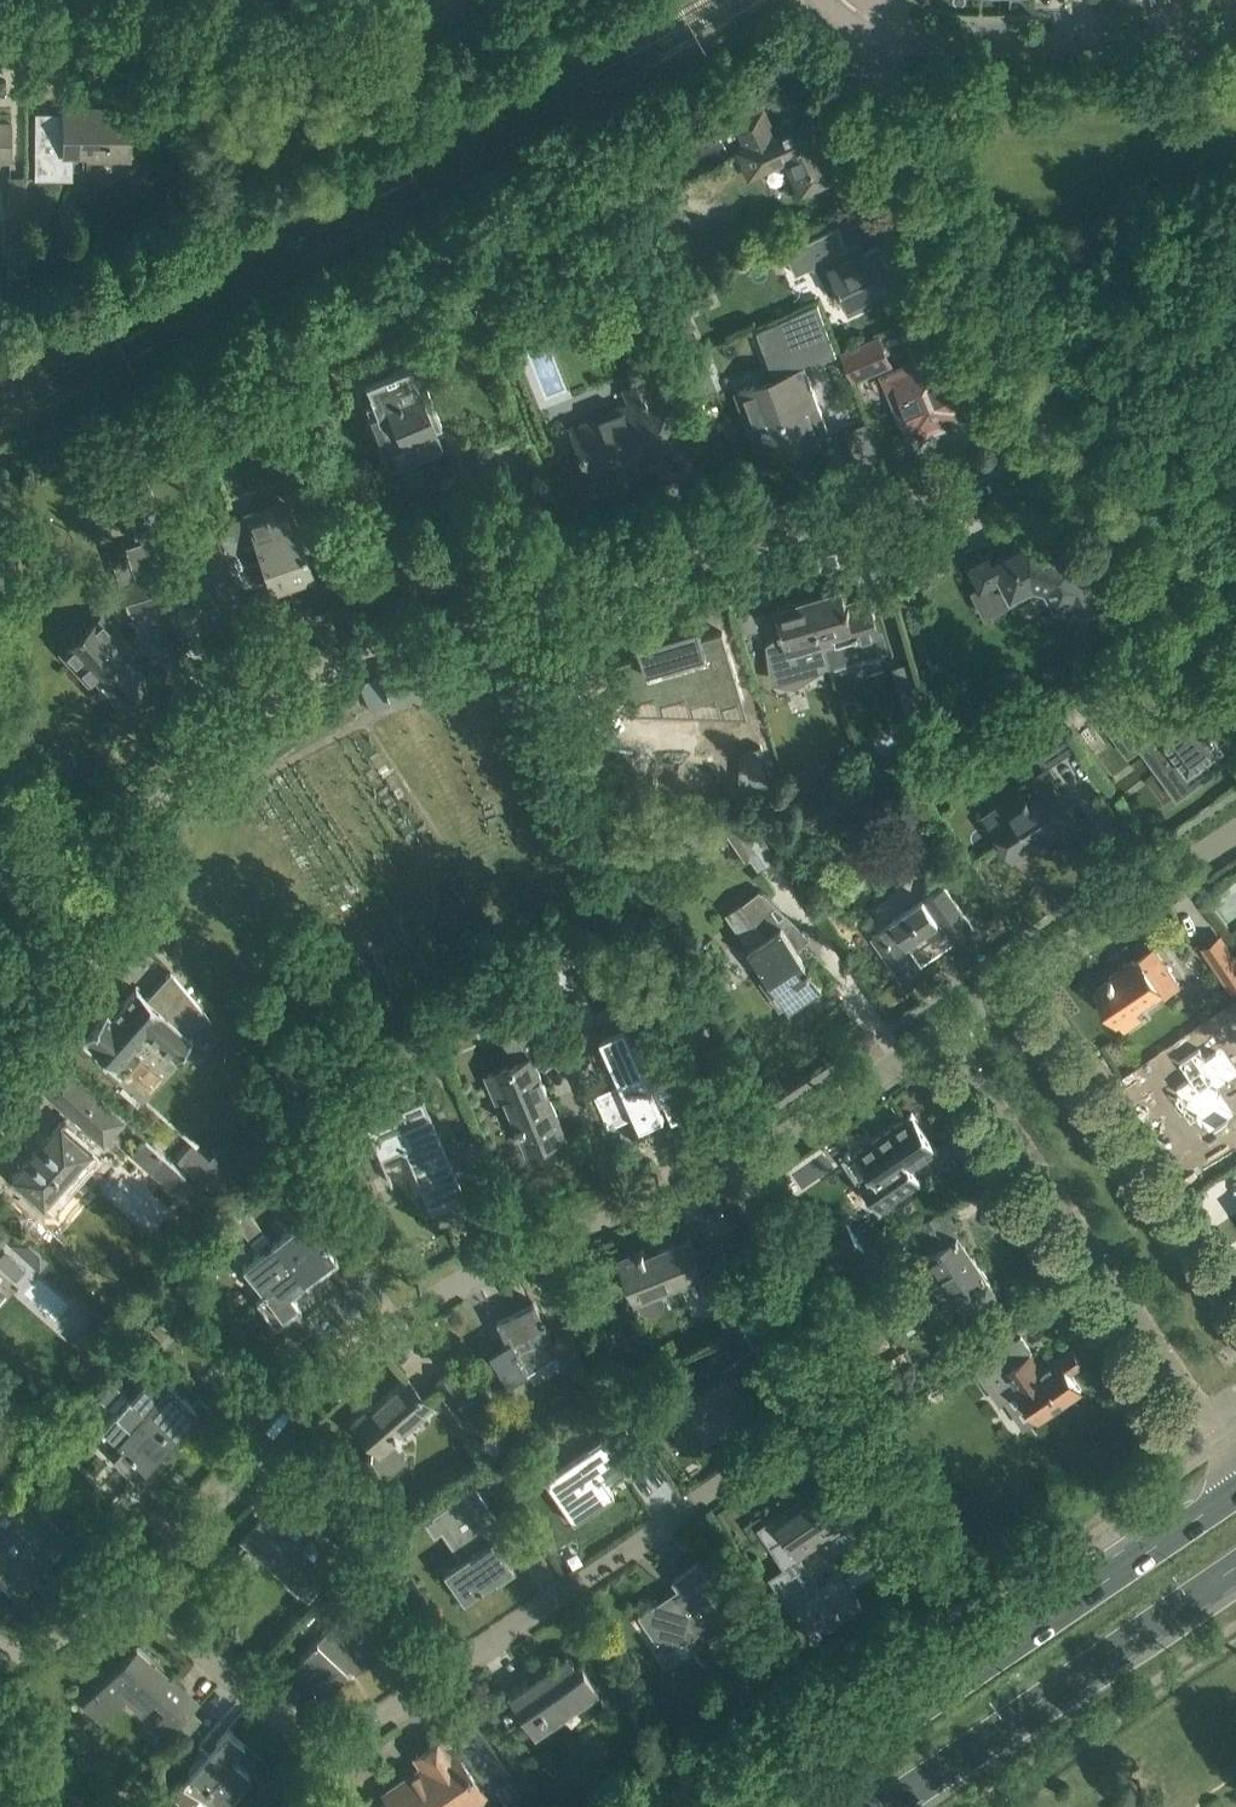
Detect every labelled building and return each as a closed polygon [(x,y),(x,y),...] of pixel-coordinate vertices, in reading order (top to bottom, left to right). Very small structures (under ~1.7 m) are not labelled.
[(844,174),(838,160),(840,155),(839,151),(836,147),(832,146),(828,138),(827,139),(827,140),(824,142),(813,117),(775,134),(757,96),(759,95),(758,94),(736,104),(730,107),(736,120),(748,146),(740,149),(752,175),(787,159),(803,193),(844,174)] [(62,111),(62,135),(62,155),(87,155),(87,159),(131,159),(131,107),(99,107),(99,111),(62,111)] [(12,123),(0,122),(0,160),(12,160),(12,123)] [(53,152),(36,153),(36,177),(63,177),(72,178),(73,155),(62,155),(53,155),(53,152)] [(28,226),(27,177),(8,177),(8,226),(28,226)] [(837,226),(786,250),(796,273),(814,264),(815,267),(819,265),(831,290),(838,286),(840,289),(842,288),(850,306),(879,292),(881,295),(893,290),(891,287),(897,284),(878,245),(851,257),(837,226)] [(782,372),(739,387),(748,412),(744,413),(751,432),(755,431),(755,432),(763,454),(776,449),(777,454),(779,453),(778,449),(811,436),(813,441),(815,440),(813,436),(828,430),(803,363),(838,350),(819,300),(751,329),(768,375),(782,371),(782,372)] [(852,378),(891,362),(880,336),(841,352),(852,378)] [(910,441),(973,415),(944,348),(882,374),(910,441)] [(393,370),(365,381),(377,411),(390,443),(398,462),(442,444),(434,425),(441,422),(432,400),(428,390),(421,393),(414,375),(409,363),(393,370)] [(639,399),(569,427),(586,471),(649,447),(651,452),(679,441),(659,392),(657,392),(651,377),(633,384),(639,399)] [(139,439),(135,421),(117,426),(121,443),(139,439)] [(171,571),(166,554),(173,552),(169,538),(164,539),(155,509),(145,512),(143,506),(151,503),(145,484),(124,490),(130,508),(133,516),(141,541),(125,546),(135,577),(119,583),(128,610),(161,601),(153,576),(171,571)] [(303,545),(296,523),(273,530),(268,514),(259,517),(257,510),(248,513),(249,515),(232,520),(235,530),(251,571),(265,566),(271,585),(289,579),(288,575),(310,568),(303,545)] [(251,571),(235,530),(220,535),(220,533),(210,537),(212,544),(204,546),(211,569),(189,576),(194,592),(201,616),(223,608),(224,611),(242,605),(232,577),(251,571)] [(1072,617),(1084,611),(1097,604),(1096,603),(1101,600),(1076,552),(1069,549),(1061,553),(1042,547),(1038,540),(1031,537),(994,557),(991,551),(992,551),(991,550),(968,562),(981,587),(1001,576),(1011,594),(1034,582),(1047,586),(1057,605),(1064,602),(1072,617)] [(823,593),(809,597),(829,662),(829,664),(884,647),(881,636),(876,620),(870,597),(847,604),(842,588),(840,588),(839,583),(822,588),(823,593)] [(782,644),(769,648),(776,677),(829,662),(809,597),(796,602),(794,597),(777,602),(778,607),(776,607),(781,623),(779,624),(780,629),(782,628),(784,632),(779,634),(782,644)] [(101,613),(60,650),(90,684),(98,677),(106,687),(122,705),(149,680),(126,654),(133,648),(101,613)] [(638,651),(609,660),(622,700),(651,691),(654,701),(682,692),(685,702),(713,694),(716,703),(739,696),(717,627),(686,636),(682,624),(634,639),(638,651)] [(382,672),(359,683),(371,711),(392,703),(391,701),(433,689),(454,683),(454,685),(477,679),(468,648),(425,660),(382,672)] [(920,683),(914,685),(908,663),(894,667),(910,722),(929,717),(920,683)] [(1081,691),(1083,693),(1094,685),(1095,687),(1100,684),(1098,682),(1101,680),(1135,726),(1129,730),(1178,796),(1221,764),(1211,752),(1223,743),(1194,703),(1182,712),(1173,699),(1161,707),(1143,683),(1131,691),(1116,670),(1117,669),(1116,668),(1081,691)] [(1052,711),(1019,720),(1033,740),(1049,762),(1075,744),(1052,711)] [(1022,791),(985,816),(999,836),(1013,856),(1040,837),(1041,840),(1046,840),(1050,838),(1051,833),(1050,830),(1059,825),(1063,832),(1079,820),(1066,801),(1053,781),(1044,769),(1019,786),(1022,791)] [(757,825),(756,826),(745,810),(722,825),(745,859),(751,856),(759,868),(777,856),(773,850),(774,849),(757,825)] [(974,928),(945,886),(925,900),(924,898),(891,920),(892,921),(872,935),(902,978),(921,965),(905,943),(907,942),(938,921),(938,920),(940,919),(955,941),(974,928)] [(807,934),(790,918),(782,923),(760,890),(728,912),(791,1004),(823,982),(797,944),(807,934)] [(1235,953),(1221,931),(1201,946),(1232,993),(1235,990),(1235,954),(1235,953)] [(1111,978),(1096,988),(1100,993),(1096,995),(1102,1003),(1105,1001),(1120,1023),(1122,1022),(1138,1010),(1162,994),(1165,998),(1183,986),(1156,947),(1136,961),(1134,959),(1110,975),(1111,978)] [(210,1018),(170,970),(147,997),(136,988),(112,1015),(107,1010),(83,1038),(116,1067),(145,1033),(180,1063),(198,1042),(188,1034),(205,1015),(208,1019),(210,1018)] [(533,1056),(548,1050),(541,1033),(556,1026),(545,1000),(515,1012),(514,1009),(496,1017),(510,1049),(518,1046),(518,1053),(521,1060),(489,1074),(498,1097),(507,1094),(520,1126),(529,1148),(565,1133),(556,1111),(533,1056)] [(594,1093),(610,1126),(611,1126),(618,1122),(636,1114),(638,1112),(642,1120),(666,1109),(662,1101),(666,1099),(674,1115),(696,1105),(664,1032),(657,1035),(652,1024),(641,1029),(642,1030),(637,1032),(639,1039),(636,1040),(626,1019),(599,1032),(622,1080),(603,1089),(594,1093)] [(1183,1075),(1172,1084),(1178,1093),(1172,1097),(1189,1121),(1195,1117),(1209,1135),(1235,1115),(1212,1087),(1234,1071),(1213,1044),(1199,1054),(1192,1044),(1172,1059),(1183,1075)] [(92,1149),(99,1140),(104,1144),(125,1120),(60,1062),(39,1086),(68,1112),(12,1175),(43,1204),(80,1162),(90,1170),(101,1157),(92,1149)] [(462,1190),(452,1168),(428,1113),(417,1118),(411,1104),(367,1124),(390,1177),(400,1175),(425,1214),(447,1199),(446,1196),(460,1190),(461,1190),(462,1190)] [(857,1149),(856,1150),(871,1173),(862,1180),(861,1179),(860,1180),(880,1210),(882,1209),(881,1208),(914,1185),(919,1181),(920,1183),(922,1182),(911,1167),(936,1150),(937,1151),(938,1150),(912,1112),(910,1113),(911,1114),(910,1115),(858,1150),(857,1149)] [(145,1138),(133,1152),(140,1158),(153,1169),(172,1186),(184,1172),(145,1138)] [(219,1148),(196,1176),(217,1194),(241,1166),(219,1148)] [(303,1216),(273,1240),(307,1282),(323,1270),(338,1257),(319,1234),(330,1225),(315,1206),(303,1216)] [(944,1207),(924,1221),(919,1224),(936,1248),(926,1255),(950,1291),(953,1289),(964,1305),(993,1285),(952,1226),(955,1224),(944,1207)] [(848,1224),(816,1245),(832,1269),(849,1258),(865,1248),(859,1240),(848,1224)] [(720,1241),(709,1246),(699,1227),(675,1236),(678,1243),(647,1255),(644,1248),(641,1250),(621,1258),(637,1297),(636,1297),(641,1310),(651,1314),(662,1310),(666,1300),(661,1287),(700,1272),(705,1283),(703,1284),(716,1315),(745,1303),(720,1241)] [(273,1240),(242,1265),(261,1289),(263,1294),(255,1300),(274,1323),(300,1302),(293,1293),(307,1282),(273,1240)] [(561,1357),(533,1300),(496,1319),(506,1340),(488,1352),(508,1382),(526,1370),(533,1382),(564,1362),(561,1357)] [(976,1365),(974,1366),(987,1384),(1000,1402),(1019,1389),(1039,1418),(1081,1389),(1069,1371),(1082,1363),(1073,1349),(1041,1371),(1018,1337),(976,1365)] [(725,1370),(680,1401),(681,1403),(691,1418),(705,1438),(750,1407),(737,1387),(739,1385),(738,1383),(769,1362),(756,1344),(737,1358),(723,1367),(725,1370)] [(154,1360),(128,1389),(131,1392),(146,1405),(143,1408),(168,1430),(182,1416),(191,1424),(193,1425),(211,1404),(198,1392),(195,1396),(154,1360)] [(451,1406),(468,1430),(484,1419),(452,1371),(436,1382),(451,1406)] [(114,1377),(96,1396),(114,1412),(102,1425),(117,1438),(118,1437),(125,1443),(130,1448),(120,1458),(138,1475),(159,1453),(152,1447),(168,1430),(143,1408),(146,1405),(131,1392),(114,1377)] [(428,1402),(424,1398),(407,1378),(374,1408),(371,1405),(353,1421),(375,1446),(373,1447),(373,1458),(380,1467),(393,1467),(402,1459),(403,1448),(395,1438),(399,1435),(395,1431),(428,1402)] [(617,1392),(607,1398),(612,1410),(623,1403),(617,1392)] [(602,1435),(543,1475),(559,1498),(560,1499),(555,1503),(566,1518),(571,1515),(573,1518),(612,1491),(603,1477),(620,1466),(627,1474),(649,1459),(622,1421),(602,1435)] [(0,1424),(0,1464),(9,1464),(8,1424),(0,1424)] [(786,1507),(758,1526),(771,1546),(783,1564),(768,1574),(812,1639),(834,1624),(813,1594),(811,1595),(803,1584),(805,1582),(801,1576),(810,1570),(798,1553),(817,1540),(830,1558),(867,1533),(887,1519),(876,1504),(886,1497),(862,1444),(828,1459),(835,1474),(814,1488),(819,1495),(791,1514),(786,1507)] [(472,1484),(435,1509),(447,1526),(441,1530),(456,1552),(461,1548),(466,1545),(470,1552),(444,1571),(449,1578),(463,1598),(494,1576),(495,1578),(497,1577),(492,1570),(507,1561),(514,1571),(515,1570),(502,1550),(488,1530),(498,1523),(472,1484)] [(0,1503),(0,1576),(16,1590),(17,1588),(45,1558),(47,1559),(70,1535),(76,1527),(68,1520),(62,1527),(52,1518),(58,1511),(41,1495),(37,1492),(16,1514),(2,1501),(0,1503)] [(342,1547),(299,1509),(291,1518),(275,1504),(231,1554),(233,1556),(234,1555),(233,1554),(246,1539),(262,1553),(266,1548),(308,1585),(342,1547)] [(665,1651),(696,1631),(704,1625),(710,1633),(736,1615),(699,1561),(673,1579),(681,1590),(672,1596),(670,1593),(640,1614),(665,1651)] [(857,1595),(837,1609),(843,1618),(863,1605),(857,1595)] [(392,1644),(377,1623),(347,1644),(329,1626),(292,1664),(293,1665),(295,1663),(325,1692),(323,1694),(324,1695),(347,1671),(346,1669),(351,1666),(355,1671),(392,1644)] [(199,1701),(171,1676),(135,1644),(117,1664),(111,1658),(99,1672),(105,1677),(83,1702),(102,1719),(124,1694),(141,1709),(152,1698),(167,1711),(156,1722),(169,1734),(199,1701)] [(566,1650),(526,1678),(506,1692),(535,1733),(598,1689),(582,1666),(578,1668),(566,1650)] [(228,1727),(211,1745),(189,1769),(192,1771),(183,1781),(180,1779),(170,1790),(186,1805),(198,1792),(218,1805),(249,1771),(232,1755),(244,1742),(228,1727)] [(378,1806),(439,1806),(459,1793),(468,1805),(484,1794),(465,1766),(452,1746),(450,1747),(443,1735),(415,1754),(423,1766),(385,1792),(390,1799),(378,1806)]
